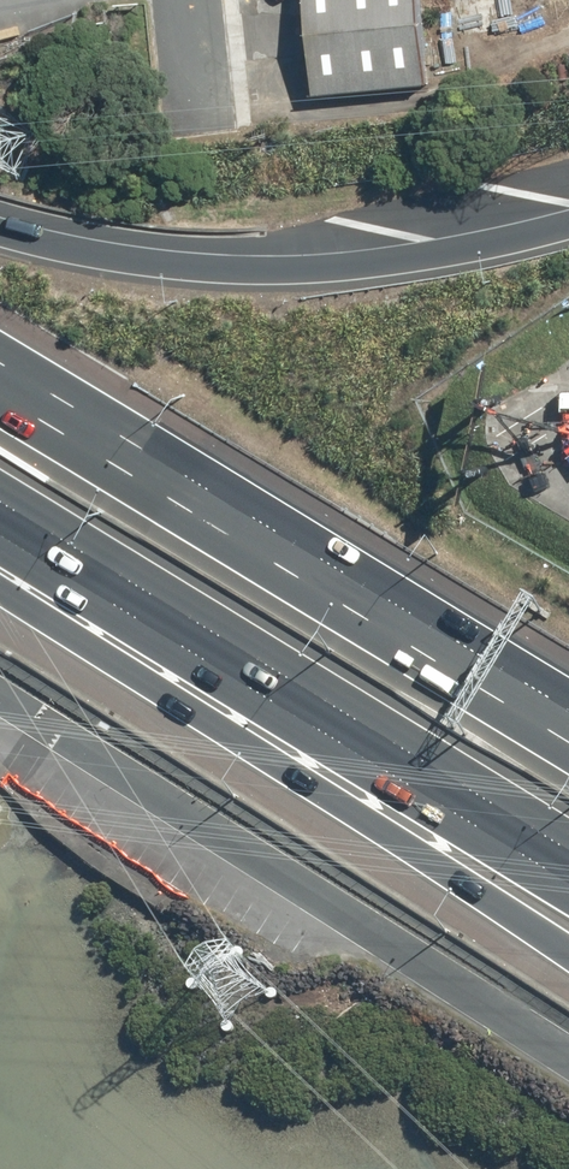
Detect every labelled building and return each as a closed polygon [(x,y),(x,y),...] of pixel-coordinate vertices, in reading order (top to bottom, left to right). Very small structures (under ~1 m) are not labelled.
[(314,95),(427,84),(419,0),(305,0),(314,95)]
